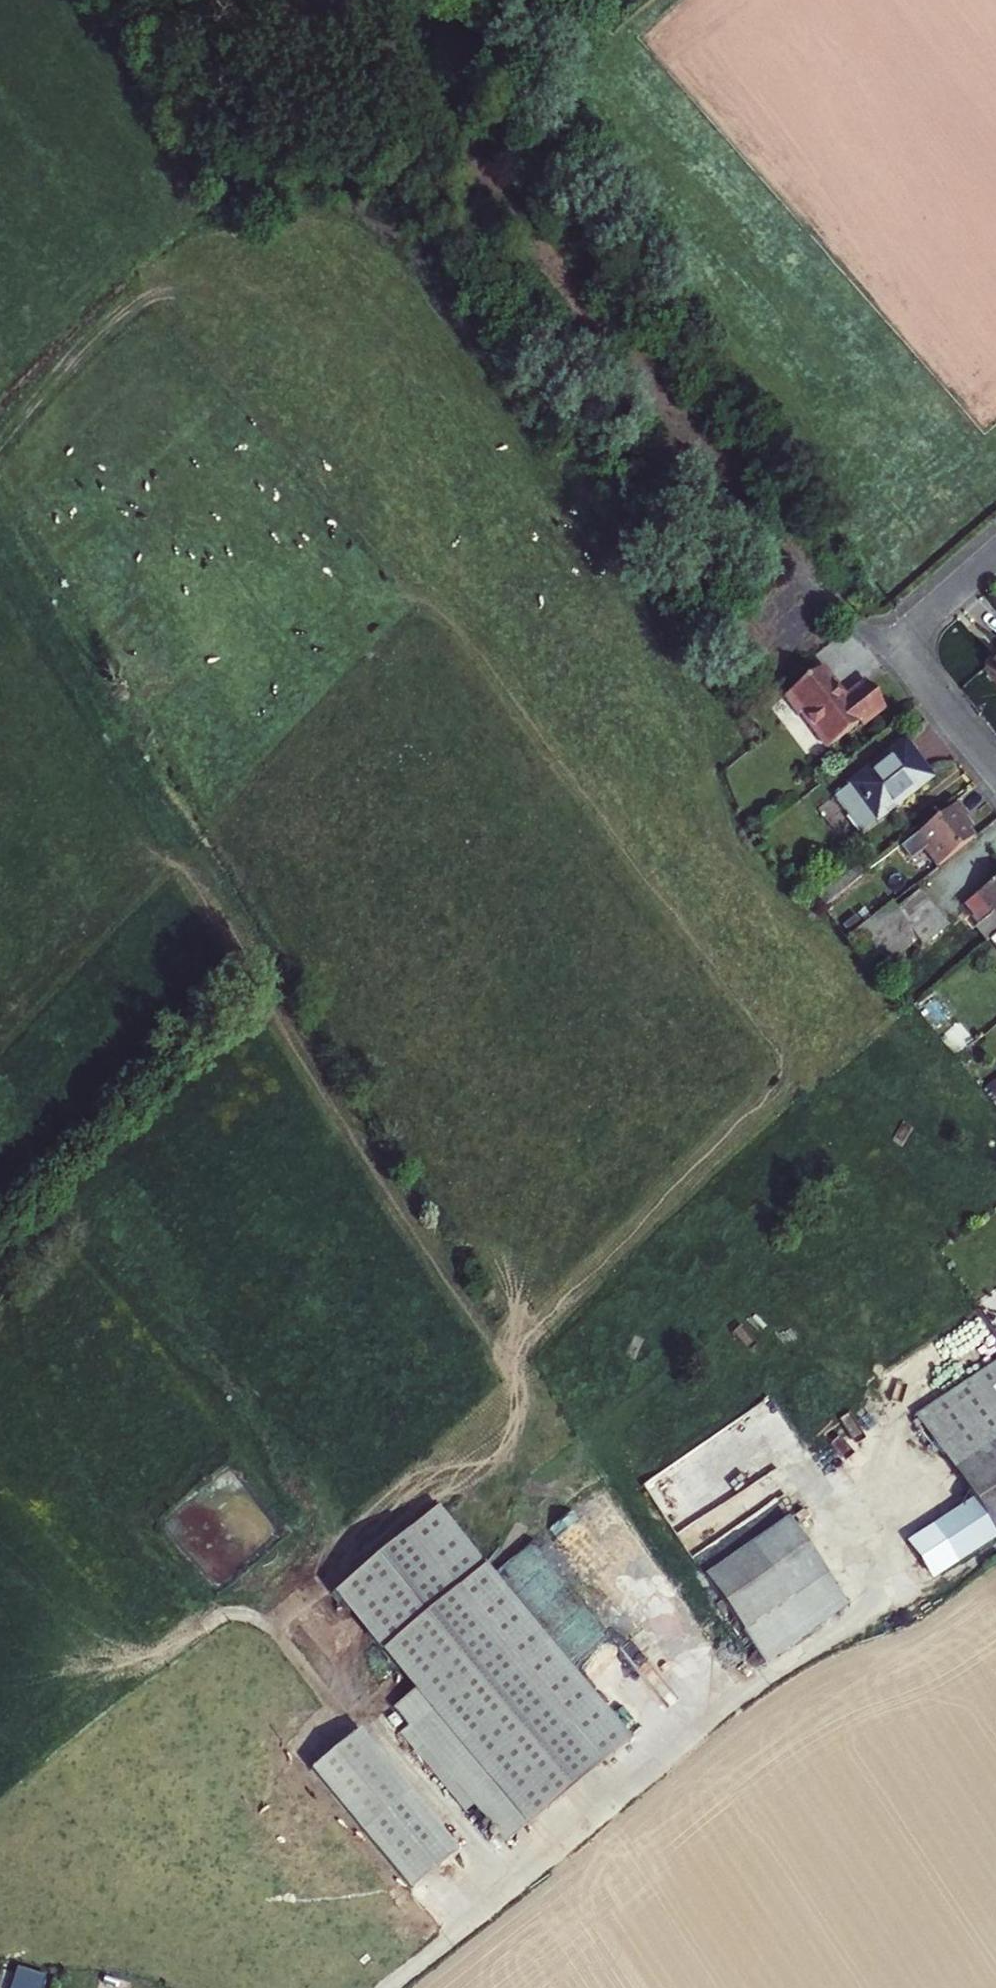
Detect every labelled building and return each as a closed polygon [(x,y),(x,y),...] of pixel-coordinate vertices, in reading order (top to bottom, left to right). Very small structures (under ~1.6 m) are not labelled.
[(982,672),(995,690),(995,660),(982,672)] [(814,671),(776,701),(791,719),(795,715),(822,749),(853,724),(855,727),(879,708),(859,684),(836,703),(826,689),(827,688),(814,671)] [(896,744),(826,800),(852,833),(922,777),(896,744)] [(928,868),(966,838),(953,822),(958,817),(949,804),(891,850),(901,862),(915,851),(928,868)] [(995,890),(995,872),(956,904),(966,916),(995,890)] [(978,939),(981,936),(995,925),(995,890),(966,916),(972,923),(968,926),(978,939)] [(888,910),(902,929),(925,910),(911,892),(888,910)] [(861,964),(902,929),(888,910),(884,904),(841,939),(861,964)] [(902,929),(914,945),(938,926),(925,910),(902,929)] [(981,936),(995,956),(995,925),(981,936)] [(910,1413),(968,1497),(991,1531),(995,1528),(995,1355),(910,1413)] [(408,1714),(504,1830),(628,1729),(436,1496),(333,1581),(429,1697),(408,1714)] [(947,1558),(991,1531),(968,1497),(925,1525),(947,1558)] [(638,1586),(663,1571),(625,1507),(601,1521),(638,1586)] [(785,1512),(700,1570),(737,1624),(821,1569),(785,1512)] [(304,1762),(404,1882),(449,1843),(350,1724),(304,1762)] [(11,1987),(47,1987),(51,1975),(18,1966),(11,1987)]
